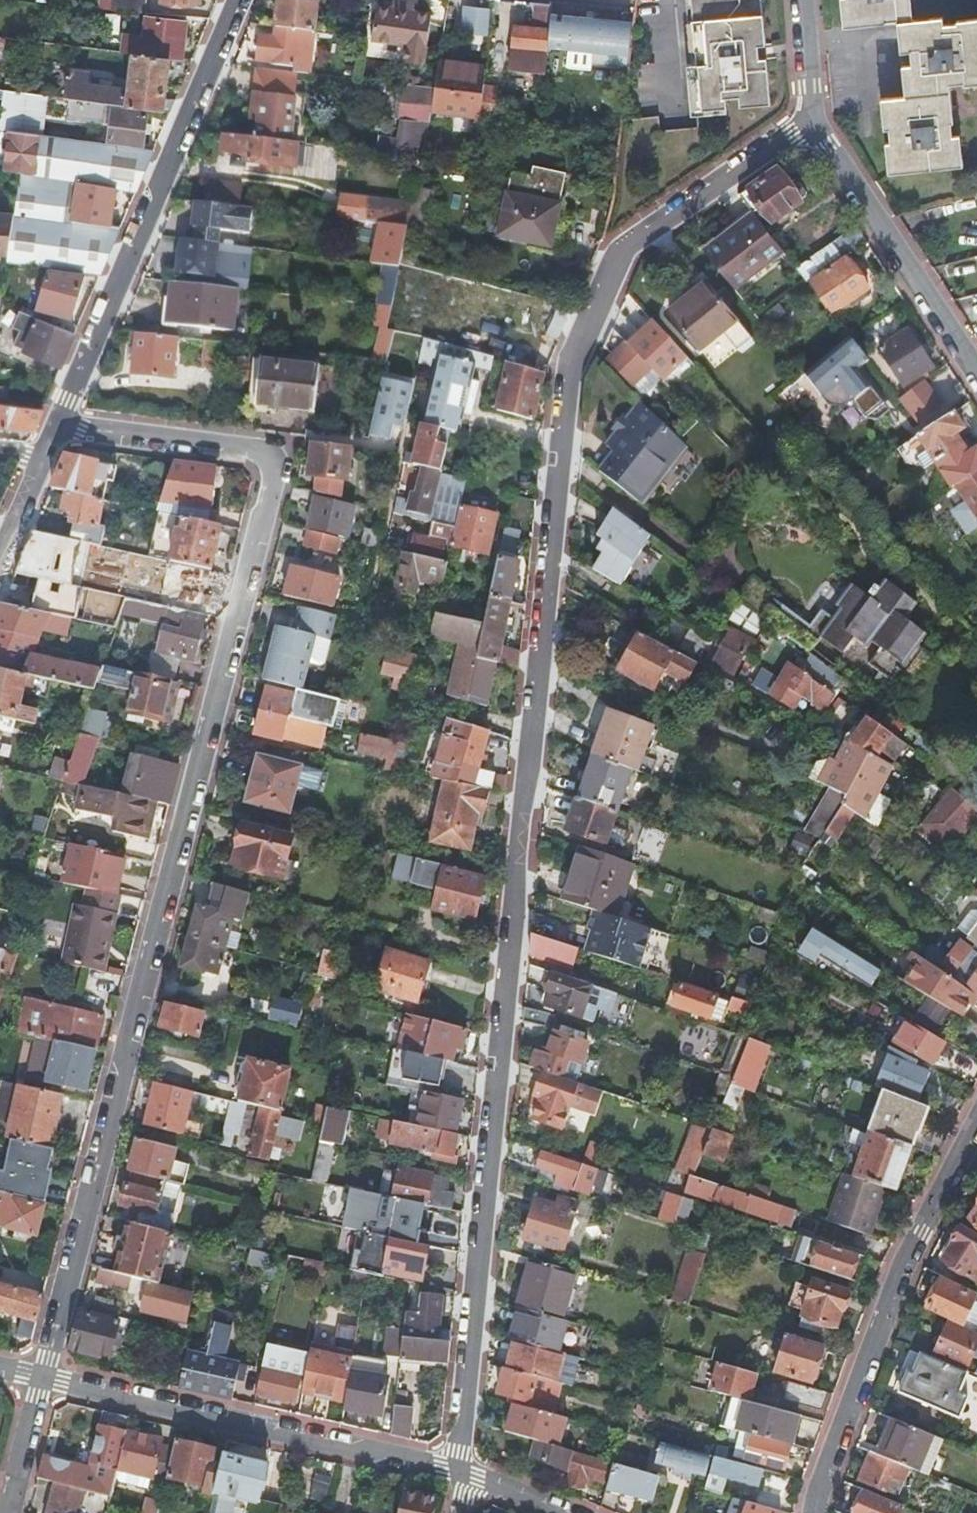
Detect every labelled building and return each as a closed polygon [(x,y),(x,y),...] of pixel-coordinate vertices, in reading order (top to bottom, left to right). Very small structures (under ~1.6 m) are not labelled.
[(112,11),(143,14),(145,0),(113,0),(112,11)] [(312,32),(315,3),(292,0),(278,0),(274,28),(312,32)] [(764,61),(756,62),(755,49),(759,48),(754,0),(689,0),(693,53),(688,54),(693,112),(724,109),(724,100),(738,98),(738,104),(768,101),(764,61)] [(884,101),(890,175),(954,169),(952,138),(949,138),(948,125),(950,125),(948,86),(961,85),(961,87),(976,85),(976,21),(955,23),(955,25),(942,26),(941,19),(911,20),(909,0),(845,0),(848,29),(897,24),(903,99),(884,101)] [(391,9),(413,12),(414,5),(392,2),(391,9)] [(546,51),(547,49),(550,16),(551,6),(532,4),(535,14),(533,29),(514,27),(512,48),(511,48),(509,73),(544,76),(546,59),(546,51)] [(430,14),(413,12),(391,9),(375,8),(371,41),(405,45),(403,62),(423,65),(430,14)] [(487,37),(489,12),(474,11),(471,35),(487,37)] [(591,64),(626,68),(627,59),(631,24),(616,22),(616,19),(596,17),(595,20),(571,18),(550,16),(547,49),(570,52),(570,51),(592,54),(591,64)] [(123,36),(121,52),(121,54),(132,55),(167,59),(180,60),(185,23),(145,18),(143,39),(123,36)] [(307,70),(312,32),(274,28),(272,40),(257,39),(255,60),(272,63),(272,66),(294,69),(293,73),(298,74),(307,75),(307,70)] [(756,62),(764,61),(763,49),(759,48),(755,49),(756,62)] [(68,71),(64,99),(71,99),(106,104),(169,112),(174,100),(163,99),(167,59),(132,55),(127,95),(121,94),(121,89),(86,83),(87,74),(68,71)] [(431,112),(480,119),(482,89),(482,88),(484,68),(439,60),(434,90),(431,112)] [(293,73),(256,69),(253,97),(254,94),(261,95),(294,100),(298,74),(293,73)] [(429,124),(431,112),(434,90),(401,86),(397,120),(400,120),(400,121),(401,122),(399,139),(399,140),(398,140),(398,141),(397,141),(396,141),(395,141),(395,140),(385,139),(383,154),(422,159),(429,124)] [(480,119),(492,121),(496,91),(482,89),(480,119)] [(9,131),(38,136),(42,96),(2,90),(0,113),(0,130),(9,131)] [(253,135),(253,139),(255,139),(289,144),(297,144),(306,145),(307,133),(301,123),(303,108),(294,107),(294,100),(261,95),(254,94),(253,97),(250,121),(257,122),(255,135),(253,135)] [(104,119),(106,104),(71,99),(69,115),(104,119)] [(146,115),(112,111),(107,140),(142,144),(146,115)] [(21,171),(35,172),(35,175),(78,182),(74,205),(65,204),(66,190),(39,187),(40,182),(34,181),(33,186),(25,185),(26,181),(19,179),(14,213),(7,253),(6,262),(49,269),(84,273),(100,276),(120,228),(110,226),(117,188),(136,191),(153,151),(38,136),(9,131),(6,157),(0,156),(0,170),(21,171)] [(294,170),(297,144),(289,144),(255,139),(253,139),(223,136),(220,153),(231,155),(246,157),(245,164),(294,170)] [(365,147),(365,153),(383,154),(385,139),(381,138),(380,148),(365,147)] [(244,169),(245,164),(246,157),(231,155),(230,163),(233,168),(244,169)] [(778,167),(739,195),(750,209),(759,203),(764,210),(772,220),(773,219),(791,207),(800,201),(800,199),(805,196),(805,193),(799,183),(796,183),(791,187),(778,167)] [(510,178),(562,190),(565,175),(532,168),(530,176),(511,172),(510,178)] [(559,204),(562,190),(510,178),(506,193),(506,195),(497,234),(550,246),(559,204)] [(230,208),(238,209),(241,188),(205,183),(203,204),(230,208)] [(484,232),(497,234),(506,195),(493,192),(484,232)] [(407,228),(412,206),(339,197),(335,220),(344,221),(368,224),(407,228)] [(759,203),(750,209),(755,215),(756,216),(764,210),(759,203)] [(249,236),(251,210),(238,209),(230,208),(203,204),(195,204),(190,242),(217,246),(218,233),(227,234),(249,236)] [(795,212),(791,207),(773,219),(777,224),(795,212)] [(750,209),(722,230),(725,234),(727,237),(755,215),(750,209)] [(14,213),(0,212),(0,253),(7,253),(14,213)] [(727,237),(754,271),(766,261),(781,249),(756,216),(755,215),(727,237)] [(400,264),(407,228),(368,224),(361,263),(383,266),(399,268),(400,264)] [(840,255),(862,238),(854,226),(832,243),(840,255)] [(712,238),(715,242),(725,234),(722,230),(712,238)] [(732,288),(754,271),(727,237),(725,234),(715,242),(703,251),(732,288)] [(217,246),(190,242),(181,241),(177,273),(212,278),(217,246)] [(819,271),(840,255),(832,243),(831,241),(805,261),(812,262),(819,271)] [(844,255),(808,280),(831,313),(847,303),(867,290),(844,255)] [(796,268),(806,281),(808,280),(819,271),(812,262),(805,261),(796,268)] [(444,320),(441,320),(422,316),(430,272),(400,264),(399,268),(387,330),(423,339),(447,346),(448,341),(439,338),(444,320)] [(390,308),(399,268),(383,266),(374,306),(390,308)] [(84,273),(49,269),(37,307),(39,308),(36,317),(52,324),(55,313),(70,317),(84,273)] [(441,320),(451,278),(430,272),(422,316),(441,320)] [(750,339),(735,320),(723,306),(715,295),(704,282),(680,300),(667,311),(698,350),(720,332),(736,351),(736,350),(741,353),(752,344),(750,339)] [(236,290),(170,283),(168,301),(175,303),(172,327),(231,333),(236,290)] [(723,289),(715,295),(723,306),(731,299),(723,289)] [(867,290),(847,303),(850,308),(870,295),(867,290)] [(36,317),(2,302),(0,313),(0,324),(6,325),(8,317),(14,319),(10,327),(19,330),(14,339),(12,345),(24,350),(61,365),(75,334),(52,324),(36,317)] [(385,330),(390,308),(374,306),(377,329),(385,330)] [(663,382),(686,359),(651,321),(628,346),(650,369),(660,379),(661,381),(663,382)] [(393,332),(385,330),(377,329),(370,360),(386,362),(393,332)] [(611,330),(602,348),(607,354),(603,359),(632,388),(650,369),(628,346),(611,330)] [(930,368),(907,332),(878,350),(902,386),(930,368)] [(24,350),(12,345),(14,339),(5,334),(0,333),(0,350),(20,359),(24,350)] [(176,339),(135,334),(131,374),(171,379),(176,339)] [(868,361),(849,336),(803,376),(822,400),(852,403),(857,409),(865,419),(884,404),(857,370),(868,361)] [(463,350),(447,346),(423,339),(420,352),(438,356),(422,424),(450,431),(458,433),(462,414),(470,381),(473,368),(489,372),(492,358),(477,354),(463,350)] [(467,340),(463,350),(477,354),(480,343),(467,340)] [(507,362),(519,366),(524,350),(496,341),(494,346),(481,342),(480,343),(477,354),(492,358),(507,362)] [(256,408),(256,407),(312,413),(312,414),(313,415),(319,367),(317,366),(317,368),(261,361),(261,360),(260,360),(254,408),(256,408)] [(531,422),(542,373),(519,366),(507,362),(496,411),(531,422)] [(650,369),(632,388),(640,396),(646,396),(661,381),(660,379),(650,369)] [(383,373),(382,380),(412,388),(414,381),(383,373)] [(934,414),(941,422),(953,413),(956,411),(948,402),(953,399),(934,375),(902,399),(909,409),(910,409),(918,419),(921,417),(924,421),(934,414)] [(369,437),(374,438),(389,441),(392,427),(403,429),(405,420),(412,388),(382,380),(378,397),(369,437)] [(478,383),(470,381),(462,414),(470,416),(478,383)] [(0,388),(0,399),(8,401),(9,389),(0,388)] [(852,403),(822,400),(827,406),(857,409),(852,403)] [(685,448),(640,403),(607,445),(614,452),(600,471),(642,503),(685,448)] [(33,431),(42,409),(0,404),(0,427),(33,431)] [(884,404),(865,419),(877,421),(889,411),(884,404)] [(922,471),(934,463),(965,443),(959,433),(963,430),(953,413),(941,422),(897,450),(906,466),(912,467),(917,464),(922,471)] [(440,470),(450,431),(422,424),(413,465),(422,467),(440,471),(440,470)] [(951,489),(955,487),(976,472),(976,450),(976,449),(971,452),(965,443),(934,463),(951,489)] [(346,483),(351,449),(312,444),(307,477),(317,479),(315,494),(340,500),(342,483),(346,483)] [(66,494),(102,502),(106,482),(112,483),(115,468),(65,457),(50,490),(66,494)] [(173,462),(155,513),(158,514),(172,517),(181,519),(208,524),(216,468),(173,462)] [(439,476),(440,471),(422,467),(416,493),(412,492),(410,502),(396,498),(392,513),(406,516),(407,511),(429,516),(439,476)] [(963,537),(976,529),(976,472),(955,487),(965,503),(948,514),(963,537)] [(459,508),(464,482),(439,476),(429,516),(428,522),(432,522),(454,528),(459,508)] [(96,529),(102,502),(66,494),(62,512),(73,515),(70,523),(74,525),(71,542),(100,548),(103,531),(96,529)] [(340,537),(346,539),(353,508),(316,499),(308,528),(340,536),(340,537)] [(496,517),(459,508),(454,528),(451,545),(450,547),(488,556),(496,517)] [(594,574),(619,589),(650,537),(613,509),(596,537),(602,541),(596,552),(602,555),(592,572),(594,574)] [(406,516),(428,522),(429,516),(407,511),(406,516)] [(165,562),(211,572),(221,527),(208,524),(181,519),(172,517),(165,562)] [(451,545),(454,528),(432,522),(428,540),(413,537),(410,551),(441,558),(444,544),(451,545)] [(335,553),(339,538),(308,530),(304,545),(335,553)] [(205,617),(216,620),(227,576),(211,572),(165,562),(148,558),(100,548),(71,542),(32,534),(14,576),(40,582),(126,600),(205,617)] [(513,536),(502,534),(498,553),(509,555),(513,536)] [(402,542),(386,539),(384,549),(400,552),(402,542)] [(446,568),(447,563),(402,553),(394,588),(415,593),(418,581),(441,587),(446,568)] [(488,598),(509,603),(517,564),(497,559),(488,598)] [(284,597),(331,609),(339,578),(292,567),(284,597)] [(898,674),(914,685),(923,677),(935,662),(922,650),(929,639),(908,623),(919,608),(884,582),(877,590),(874,588),(866,598),(849,586),(833,607),(838,611),(831,620),(821,612),(809,627),(778,603),(780,600),(751,578),(735,600),(767,624),(808,655),(820,639),(842,655),(852,640),(868,652),(872,647),(902,669),(898,674)] [(126,600),(40,582),(31,612),(69,620),(116,630),(120,618),(126,600)] [(499,648),(509,603),(488,598),(482,626),(477,650),(475,660),(495,665),(499,648)] [(205,617),(126,600),(120,618),(164,627),(167,616),(172,617),(167,636),(161,635),(157,653),(194,662),(205,617)] [(733,604),(724,620),(756,641),(765,625),(733,604)] [(1,606),(0,609),(0,671),(26,677),(94,692),(101,672),(32,657),(41,633),(66,638),(69,620),(31,612),(1,606)] [(335,618),(298,609),(292,632),(276,628),(262,682),(286,688),(295,690),(302,691),(315,639),(329,642),(335,618)] [(482,626),(435,617),(431,635),(446,639),(445,642),(464,646),(464,648),(477,650),(482,626)] [(743,658),(747,661),(756,644),(730,631),(712,665),(733,676),(743,658)] [(694,664),(639,634),(619,672),(667,698),(677,679),(685,683),(694,664)] [(694,658),(705,640),(696,634),(685,653),(694,658)] [(486,702),(495,665),(475,660),(477,650),(464,648),(463,649),(458,648),(446,699),(485,708),(486,702)] [(517,670),(519,653),(499,648),(495,665),(517,670)] [(425,658),(385,649),(379,676),(419,686),(425,658)] [(812,658),(840,679),(841,678),(813,657),(812,658)] [(831,693),(840,679),(812,658),(802,675),(831,693)] [(759,667),(750,683),(764,691),(774,675),(759,667)] [(837,697),(831,693),(802,675),(789,667),(781,682),(771,698),(789,709),(789,708),(794,712),(802,699),(825,713),(837,697)] [(0,671),(0,717),(34,725),(37,713),(19,709),(26,677),(0,671)] [(161,721),(165,702),(170,682),(136,675),(126,715),(160,722),(161,721)] [(295,690),(286,688),(285,693),(284,696),(293,698),(295,690)] [(265,689),(260,712),(311,724),(324,727),(332,729),(339,701),(302,691),(295,690),(293,698),(284,696),(285,693),(265,689)] [(346,703),(341,702),(339,701),(332,729),(339,731),(346,703)] [(358,721),(363,705),(347,701),(343,717),(358,721)] [(172,703),(165,702),(161,721),(167,722),(172,703)] [(311,724),(260,712),(254,735),(273,740),(274,738),(298,743),(319,748),(324,727),(311,724)] [(608,714),(593,757),(630,771),(637,773),(652,730),(608,714)] [(104,723),(85,719),(79,735),(99,739),(104,723)] [(850,745),(875,758),(878,753),(893,761),(904,745),(868,719),(850,745)] [(491,788),(506,789),(506,777),(494,778),(478,773),(481,763),(476,762),(478,755),(486,731),(448,722),(430,779),(444,782),(447,782),(488,790),(488,788),(491,788)] [(99,739),(79,735),(70,762),(63,783),(79,787),(81,787),(92,756),(94,756),(100,739),(99,739)] [(385,761),(384,770),(400,773),(406,746),(360,736),(356,753),(385,761)] [(154,762),(156,752),(133,747),(131,756),(154,762)] [(168,806),(178,767),(154,762),(131,756),(122,796),(156,803),(168,806)] [(593,757),(577,800),(616,813),(630,771),(593,757)] [(278,768),(281,763),(261,758),(260,764),(278,768)] [(63,783),(70,762),(55,759),(50,780),(62,783),(63,783)] [(302,769),(281,763),(278,768),(260,764),(249,805),(290,816),(302,769)] [(920,825),(946,850),(961,835),(956,830),(973,812),(976,815),(976,793),(960,778),(956,782),(948,790),(943,794),(925,817),(920,825)] [(483,810),(488,790),(447,782),(444,782),(430,842),(469,851),(479,810),(483,810)] [(63,783),(62,783),(59,792),(74,797),(77,788),(63,783)] [(147,841),(156,803),(122,796),(81,787),(79,787),(73,810),(115,820),(112,833),(147,841)] [(815,805),(835,814),(840,806),(846,797),(821,789),(815,805)] [(577,800),(576,800),(565,832),(604,845),(605,843),(610,827),(616,813),(577,800)] [(842,807),(824,835),(837,844),(855,816),(842,807)] [(633,850),(656,859),(666,834),(644,824),(633,850)] [(292,839),(243,827),(232,867),(289,881),(293,866),(286,864),(292,839)] [(610,827),(605,843),(620,848),(624,847),(628,837),(625,832),(610,827)] [(804,855),(812,834),(797,829),(789,850),(804,855)] [(116,890),(125,858),(72,846),(62,884),(86,889),(97,892),(99,887),(116,890)] [(580,847),(563,902),(593,911),(628,922),(634,904),(622,900),(633,866),(580,847)] [(442,869),(443,866),(420,860),(396,855),(390,880),(414,885),(420,887),(416,906),(473,921),(484,880),(442,869)] [(196,908),(188,938),(224,948),(228,932),(231,921),(240,923),(242,913),(248,895),(211,885),(206,902),(214,905),(212,912),(196,908)] [(114,896),(116,890),(99,887),(97,892),(114,896)] [(60,964),(104,973),(108,955),(105,954),(113,916),(116,916),(120,897),(114,896),(97,892),(86,889),(82,907),(73,905),(60,964)] [(761,920),(780,927),(783,917),(764,910),(761,920)] [(592,955),(639,970),(652,930),(628,922),(593,911),(587,929),(599,934),(592,955)] [(967,937),(976,924),(976,911),(970,911),(957,929),(967,937)] [(108,955),(116,916),(113,916),(105,954),(108,955)] [(976,948),(976,924),(967,937),(965,939),(976,948)] [(882,969),(814,928),(805,943),(797,955),(815,965),(820,955),(845,971),(872,986),(882,969)] [(589,938),(584,953),(592,955),(599,934),(587,929),(585,936),(589,938)] [(224,948),(235,951),(239,935),(228,932),(224,948)] [(531,936),(529,956),(571,969),(577,950),(531,936)] [(224,948),(188,938),(181,968),(201,974),(202,972),(217,976),(224,948)] [(976,998),(976,955),(959,942),(948,957),(938,971),(974,996),(976,998)] [(927,947),(919,958),(926,963),(936,970),(938,971),(948,957),(934,946),(927,947)] [(747,961),(766,968),(770,956),(751,950),(747,961)] [(417,1003),(429,964),(386,951),(374,990),(417,1003)] [(6,975),(13,954),(4,952),(0,965),(0,974),(6,975)] [(337,956),(322,952),(316,977),(332,981),(337,956)] [(904,983),(961,1018),(974,996),(938,971),(936,970),(926,963),(912,953),(907,961),(910,963),(915,966),(904,983)] [(900,980),(904,983),(915,966),(910,963),(900,980)] [(591,987),(552,974),(545,993),(548,995),(544,1006),(591,1023),(596,1009),(585,1005),(591,987)] [(585,1005),(596,1009),(600,1010),(607,992),(591,987),(585,1005)] [(716,998),(680,987),(673,1008),(708,1020),(716,998)] [(295,1026),(301,1003),(273,995),(266,1018),(295,1026)] [(727,1011),(747,1017),(751,1005),(731,999),(727,1011)] [(16,1036),(36,1040),(94,1052),(102,1017),(24,1000),(16,1036)] [(202,1015),(166,1006),(161,1028),(196,1038),(202,1015)] [(523,1009),(522,1024),(546,1029),(550,1014),(523,1009)] [(446,1062),(449,1062),(452,1050),(460,1051),(466,1030),(433,1022),(404,1015),(400,1034),(409,1036),(406,1053),(425,1057),(446,1062)] [(943,1044),(923,1030),(908,1022),(895,1044),(930,1064),(943,1044)] [(558,1027),(555,1034),(580,1043),(582,1035),(558,1027)] [(682,1051),(697,1050),(696,1029),(681,1030),(682,1051)] [(537,1047),(529,1068),(541,1072),(561,1079),(568,1060),(580,1064),(586,1045),(580,1043),(555,1034),(553,1033),(547,1051),(537,1047)] [(730,1078),(732,1080),(734,1077),(744,1050),(748,1040),(739,1037),(736,1036),(733,1046),(735,1047),(727,1068),(725,1067),(721,1076),(730,1078)] [(36,1040),(25,1088),(50,1094),(52,1085),(84,1092),(94,1052),(36,1040)] [(766,1058),(770,1048),(748,1040),(744,1050),(766,1058)] [(423,1093),(417,1127),(455,1135),(461,1100),(437,1096),(442,1069),(445,1070),(446,1062),(425,1057),(406,1053),(392,1050),(385,1085),(411,1090),(423,1093)] [(734,1077),(755,1085),(766,1058),(744,1050),(734,1077)] [(888,1090),(917,1104),(928,1074),(914,1068),(917,1062),(896,1052),(893,1059),(899,1063),(888,1090)] [(568,1060),(561,1079),(573,1083),(580,1064),(568,1060)] [(260,1108),(279,1114),(288,1071),(247,1061),(236,1102),(260,1108)] [(561,1079),(541,1072),(532,1097),(539,1099),(536,1109),(532,1120),(561,1131),(569,1107),(576,1084),(573,1083),(561,1079)] [(721,1076),(719,1074),(713,1091),(726,1096),(730,1086),(732,1080),(730,1078),(721,1076)] [(730,1086),(741,1090),(752,1094),(755,1085),(734,1077),(732,1080),(730,1086)] [(51,1150),(62,1097),(50,1094),(25,1088),(1,1083),(0,1089),(0,1121),(11,1124),(8,1141),(51,1150)] [(600,1092),(576,1084),(569,1107),(592,1115),(600,1092)] [(155,1085),(144,1127),(181,1137),(191,1100),(228,1110),(219,1146),(230,1149),(236,1124),(240,1124),(244,1107),(233,1104),(225,1103),(218,1100),(155,1085)] [(726,1096),(720,1112),(732,1116),(741,1090),(730,1086),(726,1096)] [(404,1125),(417,1127),(423,1093),(411,1090),(404,1125)] [(884,1092),(868,1134),(911,1149),(916,1132),(918,1133),(927,1108),(917,1104),(884,1092)] [(539,1099),(532,1097),(529,1107),(536,1109),(539,1099)] [(299,1142),(304,1121),(279,1115),(279,1114),(260,1108),(260,1110),(250,1153),(279,1160),(284,1139),(299,1142)] [(323,1125),(318,1142),(333,1145),(341,1147),(349,1113),(335,1110),(326,1109),(323,1125)] [(455,1158),(459,1136),(455,1135),(417,1127),(404,1125),(395,1123),(389,1144),(431,1153),(429,1157),(448,1161),(450,1156),(455,1158)] [(712,1130),(701,1157),(719,1163),(730,1136),(712,1130)] [(885,1188),(896,1192),(911,1149),(868,1134),(852,1177),(885,1188)] [(179,1185),(183,1186),(187,1167),(172,1163),(175,1150),(136,1141),(132,1157),(130,1163),(128,1172),(130,1173),(164,1181),(179,1185)] [(318,1142),(309,1182),(323,1185),(333,1145),(318,1142)] [(584,1166),(537,1151),(510,1142),(508,1159),(535,1169),(539,1171),(535,1181),(553,1186),(588,1197),(590,1192),(600,1195),(607,1174),(597,1171),(584,1166)] [(592,1168),(598,1146),(591,1144),(584,1166),(592,1168)] [(250,1181),(262,1185),(265,1172),(267,1166),(255,1163),(250,1181)] [(423,1205),(450,1211),(454,1194),(443,1192),(445,1179),(399,1169),(392,1199),(401,1201),(423,1205)] [(156,1212),(164,1181),(130,1173),(126,1187),(125,1187),(119,1207),(130,1210),(126,1225),(167,1235),(171,1216),(156,1212)] [(828,1223),(868,1237),(874,1221),(878,1207),(885,1188),(852,1177),(852,1179),(843,1175),(828,1223)] [(746,1196),(693,1178),(686,1194),(790,1229),(796,1212),(765,1202),(746,1196)] [(179,1185),(164,1181),(156,1212),(171,1216),(179,1185)] [(16,1197),(44,1204),(48,1189),(20,1183),(16,1197)] [(749,1185),(746,1196),(765,1202),(769,1192),(749,1185)] [(392,1199),(351,1191),(343,1229),(356,1232),(389,1239),(416,1244),(419,1232),(417,1232),(423,1205),(401,1201),(392,1199)] [(658,1220),(674,1225),(683,1199),(667,1193),(658,1220)] [(16,1197),(0,1194),(0,1229),(36,1237),(43,1208),(16,1201),(16,1197)] [(674,1225),(684,1228),(692,1202),(683,1199),(674,1225)] [(535,1202),(523,1240),(562,1251),(575,1205),(558,1200),(555,1207),(535,1202)] [(968,1222),(976,1229),(976,1210),(968,1222)] [(432,1212),(428,1232),(449,1236),(453,1217),(432,1212)] [(148,1283),(158,1285),(171,1236),(167,1235),(126,1225),(114,1273),(148,1283)] [(962,1227),(953,1242),(954,1243),(942,1263),(976,1285),(976,1236),(962,1227)] [(389,1239),(356,1232),(348,1271),(353,1271),(365,1273),(381,1277),(381,1273),(403,1277),(404,1270),(421,1273),(427,1247),(416,1244),(389,1239)] [(811,1269),(848,1281),(856,1256),(805,1239),(800,1237),(793,1257),(798,1259),(796,1264),(806,1267),(811,1269)] [(259,1245),(250,1242),(249,1250),(257,1252),(259,1245)] [(687,1257),(673,1303),(688,1307),(702,1261),(687,1257)] [(324,1273),(326,1266),(287,1258),(285,1265),(324,1273)] [(517,1309),(518,1310),(564,1323),(577,1274),(531,1261),(517,1309)] [(421,1273),(404,1270),(403,1277),(420,1281),(421,1273)] [(192,1295),(99,1271),(96,1282),(127,1291),(126,1294),(135,1297),(133,1304),(141,1313),(184,1324),(192,1295)] [(365,1273),(353,1271),(351,1287),(362,1289),(365,1273)] [(939,1281),(926,1310),(950,1321),(961,1327),(976,1298),(939,1281)] [(848,1294),(813,1282),(801,1318),(834,1328),(839,1312),(841,1313),(848,1294)] [(42,1295),(0,1285),(0,1312),(21,1319),(17,1337),(30,1341),(42,1295)] [(401,1339),(449,1343),(450,1333),(438,1332),(439,1313),(443,1313),(444,1299),(420,1297),(418,1316),(404,1314),(402,1330),(401,1339)] [(95,1299),(92,1312),(114,1318),(117,1305),(95,1299)] [(559,1353),(567,1323),(564,1323),(518,1310),(510,1340),(515,1341),(559,1353)] [(79,1312),(69,1351),(108,1362),(112,1347),(114,1341),(118,1342),(117,1348),(132,1352),(139,1324),(119,1319),(118,1323),(79,1312)] [(222,1361),(232,1317),(214,1312),(204,1353),(203,1357),(199,1356),(186,1354),(178,1390),(213,1398),(222,1361)] [(976,1343),(976,1335),(961,1328),(961,1327),(950,1321),(933,1357),(965,1370),(976,1343)] [(351,1358),(351,1357),(352,1356),(355,1331),(337,1327),(331,1352),(310,1347),(308,1355),(303,1379),(301,1394),(344,1403),(351,1358)] [(399,1358),(401,1339),(402,1330),(389,1328),(385,1357),(399,1358)] [(929,1340),(901,1328),(896,1341),(924,1353),(929,1340)] [(811,1386),(823,1346),(787,1336),(776,1374),(811,1386)] [(446,1368),(449,1343),(401,1339),(399,1358),(430,1362),(430,1366),(446,1368)] [(563,1354),(559,1353),(515,1341),(507,1371),(554,1383),(559,1385),(572,1388),(580,1359),(563,1355),(563,1354)] [(261,1369),(255,1396),(293,1405),(299,1378),(303,1379),(308,1355),(266,1345),(261,1369)] [(968,1405),(971,1399),(973,1399),(975,1398),(976,1397),(976,1396),(976,1380),(976,1379),(975,1379),(973,1378),(908,1351),(896,1379),(903,1382),(897,1393),(917,1402),(917,1403),(931,1408),(957,1419),(958,1415),(964,1404),(968,1405)] [(344,1403),(343,1410),(380,1416),(386,1379),(385,1379),(386,1373),(382,1372),(383,1362),(351,1357),(351,1358),(344,1403)] [(213,1398),(230,1402),(235,1382),(239,1366),(222,1361),(213,1398)] [(239,1366),(235,1382),(241,1384),(246,1367),(239,1366)] [(710,1393),(747,1403),(755,1376),(718,1366),(710,1393)] [(512,1406),(550,1415),(559,1385),(554,1383),(507,1371),(503,1370),(497,1395),(509,1399),(508,1404),(512,1406)] [(827,1395),(788,1384),(782,1402),(820,1413),(827,1395)] [(395,1392),(390,1431),(408,1433),(412,1405),(404,1403),(405,1393),(395,1392)] [(743,1403),(731,1400),(723,1428),(735,1430),(743,1403)] [(735,1430),(790,1445),(797,1418),(743,1403),(735,1430)] [(963,1417),(968,1405),(964,1404),(958,1415),(963,1417)] [(512,1406),(504,1434),(536,1443),(557,1449),(566,1419),(550,1415),(512,1406)] [(115,1478),(117,1472),(126,1434),(127,1429),(130,1418),(102,1412),(89,1467),(42,1456),(42,1457),(36,1479),(56,1484),(83,1490),(111,1496),(115,1478)] [(917,1473),(932,1437),(892,1420),(877,1457),(917,1473)] [(149,1480),(165,1484),(166,1477),(173,1448),(160,1445),(161,1442),(139,1436),(140,1432),(127,1429),(126,1434),(117,1472),(149,1480)] [(790,1446),(731,1430),(728,1443),(736,1445),(732,1458),(783,1471),(790,1446)] [(213,1450),(174,1441),(173,1448),(166,1477),(203,1487),(202,1493),(213,1496),(214,1490),(222,1455),(213,1453),(213,1450)] [(586,1481),(607,1486),(613,1467),(574,1455),(569,1454),(570,1453),(557,1449),(536,1443),(531,1459),(569,1475),(566,1486),(584,1491),(586,1481)] [(703,1482),(710,1457),(660,1444),(653,1469),(673,1474),(671,1480),(688,1484),(690,1479),(703,1482)] [(613,1465),(643,1474),(647,1460),(617,1452),(613,1465)] [(923,1492),(929,1478),(917,1473),(877,1457),(870,1454),(858,1482),(885,1493),(891,1480),(923,1492)] [(222,1455),(214,1490),(258,1500),(266,1465),(222,1455)] [(757,1488),(762,1471),(713,1458),(704,1491),(723,1496),(726,1484),(718,1481),(719,1478),(757,1488)] [(634,1501),(651,1505),(659,1479),(643,1474),(613,1466),(613,1467),(607,1486),(606,1488),(636,1496),(634,1501)] [(117,1472),(115,1478),(119,1484),(147,1490),(149,1480),(117,1472)] [(56,1484),(48,1512),(76,1512),(83,1490),(56,1484)] [(863,1491),(854,1512),(897,1512),(900,1506),(863,1491)] [(399,1512),(432,1512),(435,1499),(404,1493),(399,1512)] [(160,1502),(162,1495),(156,1494),(154,1501),(148,1499),(145,1512),(158,1512),(160,1502)] [(779,1512),(747,1503),(743,1512),(779,1512)]
